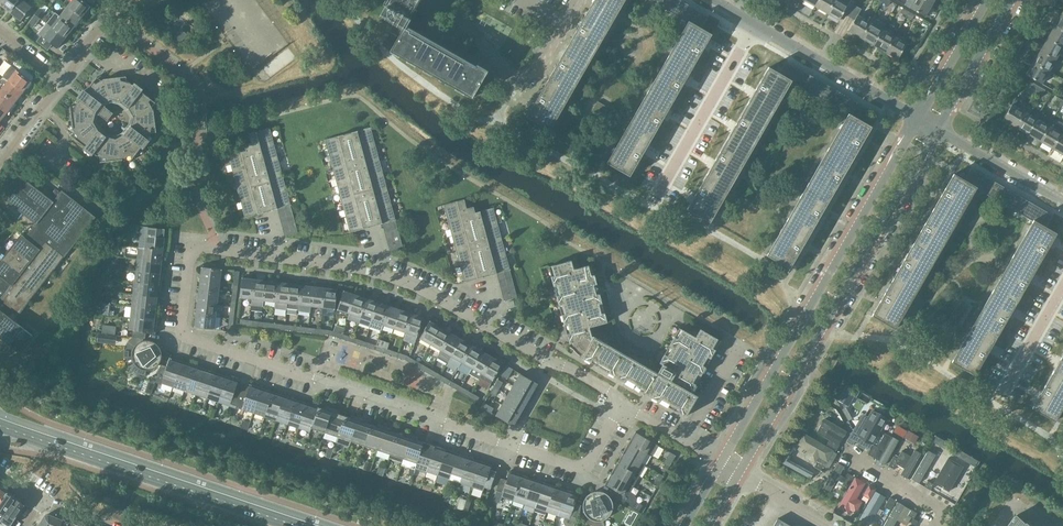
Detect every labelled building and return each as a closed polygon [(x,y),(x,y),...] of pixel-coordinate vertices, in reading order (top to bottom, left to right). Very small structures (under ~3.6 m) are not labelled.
[(10,13),(20,0),(4,0),(0,5),(10,13)] [(10,13),(21,21),(32,7),(22,0),(20,0),(10,13)] [(82,0),(73,0),(68,7),(82,17),(85,14),(86,15),(88,15),(93,9),(82,0)] [(384,5),(387,7),(381,17),(394,24),(403,29),(399,37),(391,51),(473,98),(488,71),(477,65),(475,69),(413,34),(421,20),(411,10),(417,0),(386,0),(384,5)] [(625,0),(594,0),(589,10),(612,23),(625,0)] [(660,6),(680,18),(688,5),(680,0),(663,0),(660,6)] [(834,0),(818,0),(814,6),(827,13),(834,0)] [(827,13),(839,21),(843,14),(848,5),(840,0),(834,0),(827,13)] [(925,0),(914,0),(909,8),(925,17),(932,4),(925,0)] [(848,5),(843,14),(849,17),(855,6),(849,2),(848,5)] [(688,5),(680,18),(688,23),(689,22),(701,29),(709,17),(688,5)] [(849,17),(854,20),(857,15),(861,9),(855,6),(849,17)] [(68,7),(60,17),(74,28),(82,17),(68,7)] [(908,12),(902,8),(899,12),(905,16),(908,12)] [(40,9),(36,14),(41,18),(45,13),(40,9)] [(591,59),(612,23),(589,10),(568,45),(591,59)] [(914,15),(908,12),(905,16),(911,20),(914,15)] [(47,24),(52,27),(65,38),(74,28),(60,17),(56,13),(47,24)] [(1055,26),(1062,31),(1062,14),(1055,26)] [(857,15),(854,20),(848,31),(861,38),(870,23),(857,15)] [(666,62),(689,74),(712,35),(701,29),(689,22),(688,23),(666,62)] [(861,38),(873,45),(882,30),(870,23),(861,38)] [(42,36),(37,42),(48,50),(52,45),(57,49),(65,38),(52,27),(47,24),(39,34),(42,36)] [(399,37),(403,29),(394,24),(389,32),(399,37)] [(1047,38),(1062,47),(1062,31),(1055,26),(1047,38)] [(187,35),(183,31),(181,30),(174,39),(180,44),(187,35)] [(873,45),(885,52),(894,37),(882,30),(873,45)] [(894,37),(885,52),(898,59),(907,44),(894,37)] [(1040,50),(1056,59),(1062,47),(1047,38),(1040,50)] [(570,95),(591,59),(568,46),(547,81),(570,95)] [(1040,50),(1033,62),(1049,71),(1056,59),(1040,50)] [(689,74),(666,62),(647,95),(670,108),(689,74)] [(786,62),(779,74),(792,81),(791,82),(796,85),(797,85),(804,72),(786,62)] [(1049,71),(1033,62),(1026,75),(1042,84),(1049,71)] [(769,68),(748,104),(771,117),(791,82),(792,81),(779,74),(769,68)] [(9,81),(23,92),(31,82),(17,71),(9,81)] [(76,106),(70,107),(73,129),(75,132),(71,136),(97,156),(100,157),(101,163),(123,160),(125,158),(130,162),(150,136),(151,133),(157,133),(154,110),(152,108),(156,103),(130,83),(127,83),(126,77),(104,79),(102,81),(97,77),(77,103),(76,106)] [(23,92),(9,81),(0,91),(15,103),(23,92)] [(550,130),(570,95),(547,82),(527,117),(550,130)] [(0,91),(0,92),(0,108),(7,113),(15,103),(0,91)] [(649,143),(670,108),(647,95),(627,129),(649,143)] [(1021,101),(1016,98),(1012,104),(1003,120),(1015,127),(1024,112),(1018,108),(1021,101)] [(603,117),(608,108),(607,107),(597,101),(592,110),(592,111),(593,111),(603,117)] [(751,152),(771,117),(748,104),(728,138),(751,152)] [(857,104),(851,115),(858,119),(864,108),(857,104)] [(1034,108),(1028,105),(1024,112),(1015,127),(1028,134),(1037,119),(1030,115),(1034,108)] [(1046,115),(1040,112),(1037,119),(1028,134),(1040,141),(1049,126),(1042,122),(1046,115)] [(827,152),(850,165),(872,127),(858,119),(851,115),(849,114),(848,115),(827,152)] [(1049,126),(1040,141),(1052,148),(1061,133),(1062,129),(1062,128),(1052,121),(1051,121),(1049,126)] [(290,205),(270,128),(249,134),(252,143),(245,145),(247,151),(228,156),(229,156),(245,217),(245,218),(278,209),(280,217),(293,213),(291,205),(290,205)] [(350,232),(350,233),(383,224),(385,231),(398,228),(395,220),(396,220),(395,220),(371,128),(325,140),(350,232)] [(630,176),(649,143),(627,129),(607,163),(630,176)] [(1052,148),(1062,155),(1062,129),(1061,133),(1052,148)] [(731,187),(751,152),(728,139),(708,172),(731,187)] [(830,200),(850,165),(827,152),(807,187),(830,200)] [(971,168),(964,180),(977,188),(976,189),(984,193),(992,180),(971,168)] [(711,222),(731,187),(708,173),(688,209),(711,222)] [(0,263),(0,338),(19,353),(33,336),(14,321),(96,217),(62,191),(54,202),(18,174),(0,196),(35,223),(34,225),(35,226),(25,238),(21,235),(21,236),(0,263)] [(956,224),(976,189),(977,188),(954,174),(933,210),(956,224)] [(992,180),(984,193),(1004,205),(1012,192),(992,180)] [(810,235),(830,200),(807,187),(787,221),(810,235)] [(1012,192),(1004,205),(1025,217),(1032,203),(1012,192)] [(763,210),(765,207),(768,200),(767,199),(758,194),(755,199),(752,203),(756,206),(763,210)] [(512,278),(510,270),(510,269),(493,209),(494,209),(494,208),(475,213),(474,207),(467,209),(464,200),(444,205),(465,282),(464,282),(497,274),(499,281),(512,278)] [(1032,203),(1025,217),(1033,222),(1033,221),(1046,228),(1053,215),(1032,203)] [(937,257),(956,224),(933,210),(914,243),(937,257)] [(294,220),(293,213),(280,217),(282,223),(294,220)] [(296,226),(294,220),(282,223),(283,230),(296,226)] [(790,268),(809,235),(787,221),(767,255),(790,268)] [(1011,259),(1035,271),(1056,234),(1046,228),(1033,221),(1033,222),(1011,259)] [(298,233),(296,226),(283,230),(285,236),(298,233)] [(141,248),(166,251),(167,238),(166,238),(164,238),(165,229),(143,227),(141,248)] [(399,235),(398,228),(385,231),(387,238),(399,235)] [(401,241),(399,235),(387,238),(388,244),(401,241)] [(403,247),(401,241),(388,244),(390,251),(403,247)] [(917,291),(937,257),(914,243),(894,277),(917,291)] [(164,262),(166,251),(141,248),(139,247),(138,259),(164,262)] [(138,259),(136,271),(163,274),(164,262),(138,259)] [(1015,305),(1035,271),(1011,259),(992,292),(1015,305)] [(549,267),(570,344),(572,342),(574,346),(571,348),(576,353),(580,356),(581,352),(584,354),(582,357),(686,417),(698,397),(691,392),(721,341),(701,329),(696,337),(680,328),(660,363),(663,365),(658,373),(593,337),(592,337),(590,327),(607,322),(592,264),(574,269),(572,260),(549,267)] [(201,279),(220,282),(221,270),(222,270),(222,269),(202,267),(202,268),(201,279)] [(136,271),(135,283),(161,286),(163,274),(136,271)] [(241,297),(252,299),(254,280),(243,278),(242,278),(240,297),(241,298),(241,297)] [(514,284),(512,278),(499,281),(501,288),(514,284)] [(895,329),(917,292),(894,278),(872,315),(895,329)] [(200,291),(218,293),(220,282),(201,279),(200,291)] [(263,307),(264,300),(266,281),(254,280),(252,299),(251,305),(263,307)] [(264,300),(276,301),(278,283),(266,281),(264,300)] [(133,295),(140,295),(160,298),(161,286),(135,283),(133,295)] [(275,308),(287,310),(288,303),(290,284),(278,283),(276,301),(275,308)] [(299,304),(311,306),(313,287),(314,284),(306,283),(306,286),(302,286),(299,304)] [(288,303),(299,304),(302,286),(290,284),(288,303)] [(314,284),(313,287),(311,306),(323,307),(325,288),(320,288),(321,285),(314,284)] [(516,291),(514,284),(501,288),(503,294),(516,291)] [(325,288),(323,307),(335,309),(338,290),(337,290),(325,288)] [(198,303),(217,305),(218,293),(200,291),(198,303)] [(338,309),(349,313),(355,295),(344,292),(344,291),(338,310),(338,309)] [(517,297),(516,291),(503,294),(504,301),(517,297)] [(995,341),(1015,305),(992,292),(972,327),(995,341)] [(349,313),(361,317),(367,299),(362,298),(363,295),(356,293),(355,295),(349,313)] [(132,306),(138,307),(159,310),(160,298),(140,295),(133,295),(132,306)] [(359,321),(370,325),(378,303),(367,299),(361,317),(359,321)] [(955,309),(952,313),(962,318),(968,307),(959,302),(955,309)] [(198,303),(197,315),(216,317),(217,305),(198,303)] [(370,325),(382,329),(389,307),(378,303),(370,325)] [(132,306),(130,318),(157,321),(159,310),(138,307),(132,306)] [(382,329),(393,333),(400,310),(389,307),(382,329)] [(394,328),(406,332),(412,314),(400,310),(394,328)] [(952,313),(948,320),(958,326),(958,325),(962,318),(952,313)] [(406,332),(417,336),(424,318),(423,318),(412,314),(406,332)] [(216,317),(197,315),(195,326),(195,327),(214,329),(216,317)] [(157,321),(130,318),(129,330),(133,330),(136,331),(146,332),(155,333),(155,334),(156,334),(157,321)] [(421,338),(431,344),(441,328),(430,322),(430,321),(420,338),(421,338)] [(995,341),(972,327),(952,362),(975,375),(995,341)] [(451,334),(441,328),(431,344),(441,350),(451,334)] [(133,330),(132,337),(145,339),(146,332),(136,331),(133,330)] [(441,350),(452,356),(461,339),(451,334),(441,350)] [(448,362),(459,368),(462,362),(471,345),(467,343),(469,341),(462,337),(461,339),(452,356),(448,362)] [(134,363),(159,347),(158,345),(155,343),(153,342),(150,341),(147,340),(144,341),(141,342),(139,343),(136,345),(135,347),(133,350),(132,355),(133,361),(134,363)] [(462,362),(472,368),(482,351),(471,345),(462,362)] [(134,363),(130,366),(132,369),(134,372),(139,374),(142,375),(146,376),(146,370),(150,370),(153,369),(155,368),(158,366),(159,364),(161,361),(162,358),(162,355),(161,352),(161,350),(160,347),(134,363)] [(472,368),(483,374),(492,357),(482,351),(472,368)] [(1053,372),(1062,379),(1062,354),(1053,372)] [(492,357),(483,374),(480,378),(491,384),(493,380),(503,363),(502,363),(492,357)] [(173,387),(175,381),(182,362),(170,358),(167,367),(164,377),(163,380),(162,383),(173,387)] [(410,363),(418,367),(420,363),(412,359),(410,363)] [(185,391),(187,385),(193,365),(182,362),(175,381),(173,387),(185,391)] [(161,365),(157,377),(157,378),(163,380),(164,377),(167,367),(161,365)] [(185,391),(196,395),(198,388),(204,369),(193,365),(187,385),(185,391)] [(420,369),(428,373),(430,369),(422,365),(420,369)] [(505,365),(500,375),(507,379),(513,369),(505,365)] [(196,395),(207,398),(216,373),(204,369),(198,388),(196,395)] [(430,369),(428,373),(436,378),(438,374),(430,369)] [(218,402),(219,401),(221,396),(227,377),(216,373),(207,398),(218,402)] [(1062,408),(1062,379),(1052,373),(1032,408),(1055,421),(1062,408)] [(538,384),(520,374),(496,416),(514,426),(523,409),(525,410),(536,391),(534,390),(538,384)] [(441,380),(449,385),(451,381),(443,376),(441,380)] [(236,407),(236,406),(237,404),(241,392),(236,390),(238,381),(239,381),(239,380),(227,377),(221,396),(219,401),(236,407)] [(451,381),(449,385),(457,390),(459,385),(451,381)] [(236,406),(254,412),(262,388),(250,384),(250,385),(247,394),(241,392),(237,404),(236,406)] [(846,386),(838,401),(848,406),(856,392),(846,386)] [(265,418),(273,392),(262,388),(254,412),(254,414),(265,418)] [(461,392),(469,397),(472,393),(464,388),(461,392)] [(273,392),(265,418),(276,421),(276,420),(285,396),(273,392)] [(472,393),(469,397),(477,401),(480,397),(472,393)] [(296,400),(285,396),(276,420),(288,424),(296,400)] [(296,400),(289,419),(288,424),(299,427),(307,403),(296,400)] [(310,431),(311,428),(318,407),(307,403),(299,427),(310,431)] [(481,407),(491,413),(494,408),(484,403),(481,407)] [(310,431),(324,436),(325,432),(333,408),(328,407),(326,410),(318,407),(311,428),(310,431)] [(338,410),(333,408),(325,432),(338,437),(345,416),(337,413),(338,410)] [(336,442),(349,446),(351,441),(359,417),(354,415),(353,418),(345,416),(338,437),(336,442)] [(351,441),(364,446),(371,425),(363,422),(364,419),(359,417),(351,441)] [(364,446),(377,450),(385,426),(380,424),(379,427),(371,425),(364,446)] [(377,450),(390,454),(397,433),(390,431),(391,428),(385,426),(377,450)] [(635,432),(629,443),(646,453),(652,456),(658,445),(636,432),(635,432)] [(846,442),(852,445),(858,436),(852,432),(846,442)] [(390,454),(403,459),(412,435),(406,433),(405,436),(397,433),(390,454)] [(403,459),(417,463),(424,442),(416,440),(417,436),(412,435),(403,459)] [(830,440),(826,446),(836,451),(839,445),(830,440)] [(424,442),(417,463),(415,468),(426,471),(435,446),(424,442)] [(629,443),(623,453),(641,463),(646,453),(629,443)] [(867,454),(873,458),(879,448),(873,444),(867,454)] [(791,445),(786,454),(789,456),(794,447),(791,445)] [(426,471),(438,475),(446,450),(435,446),(426,471)] [(446,450),(438,475),(449,479),(451,473),(457,453),(446,450)] [(451,473),(462,477),(469,457),(457,453),(451,473)] [(623,453),(617,463),(638,475),(644,465),(641,463),(623,453)] [(785,455),(782,461),(811,478),(813,474),(787,460),(789,457),(785,455)] [(469,457),(462,477),(460,483),(471,487),(480,461),(469,457)] [(888,466),(894,470),(900,460),(894,457),(888,466)] [(471,487),(483,490),(484,487),(490,489),(495,476),(489,474),(491,466),(492,466),(492,465),(480,461),(471,487)] [(818,461),(814,467),(824,472),(827,466),(818,461)] [(617,463),(611,473),(632,486),(638,475),(617,463)] [(504,490),(515,494),(521,475),(510,471),(509,472),(510,472),(507,480),(501,478),(497,491),(503,493),(504,490)] [(632,486),(611,473),(605,484),(606,485),(606,484),(614,489),(623,494),(625,495),(622,501),(631,506),(630,505),(632,501),(632,499),(632,496),(631,494),(629,492),(632,486)] [(842,483),(849,486),(854,477),(848,473),(842,483)] [(664,476),(659,474),(654,484),(658,486),(664,476)] [(521,475),(515,494),(513,500),(524,504),(533,479),(521,475)] [(524,504),(535,508),(544,482),(533,479),(524,504)] [(925,487),(930,490),(934,484),(928,481),(925,487)] [(555,486),(544,482),(535,508),(547,512),(555,486)] [(863,495),(869,498),(875,489),(869,485),(863,495)] [(547,512),(558,516),(567,490),(555,486),(547,512)] [(614,489),(610,494),(622,501),(625,495),(623,494),(614,489)] [(558,516),(565,518),(563,522),(565,525),(567,525),(574,525),(577,518),(570,516),(571,513),(572,513),(575,503),(578,494),(578,495),(578,494),(567,490),(558,516)] [(593,492),(603,520),(606,519),(609,517),(610,515),(612,512),(613,509),(613,506),(613,503),(612,500),(611,498),(609,496),(607,495),(605,493),(603,492),(601,492),(598,491),(595,492),(593,492)] [(8,493),(7,492),(7,493),(0,503),(0,522),(16,499),(8,493)] [(603,520),(593,492),(590,494),(587,496),(586,498),(584,501),(583,506),(584,512),(586,515),(587,517),(590,519),(588,524),(591,525),(593,525),(603,525),(605,525),(603,520)] [(884,507),(890,511),(896,501),(890,497),(884,507)] [(19,501),(16,499),(0,522),(0,525),(11,525),(25,505),(19,501)] [(571,513),(570,516),(577,518),(578,515),(581,505),(575,503),(572,513),(571,513)] [(917,513),(911,510),(908,515),(915,519),(918,513),(917,513)] [(39,525),(40,525),(68,525),(69,523),(49,514),(45,515),(39,525)] [(1026,524),(1015,516),(1007,525),(1024,525),(1026,524)]
